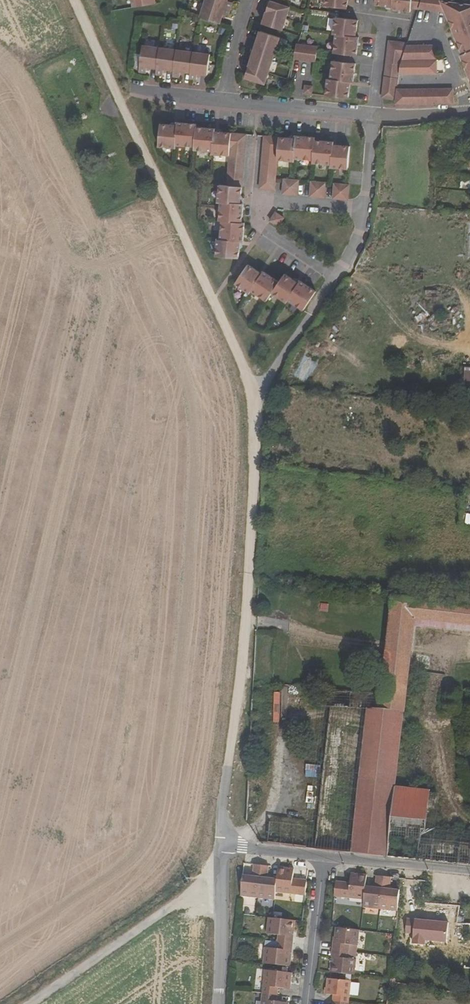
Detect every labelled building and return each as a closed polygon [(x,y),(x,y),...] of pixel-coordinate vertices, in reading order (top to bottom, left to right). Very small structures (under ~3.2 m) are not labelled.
[(202,16),(222,22),(224,16),(225,13),(227,14),(230,15),(232,8),(207,0),(202,16)] [(292,7),(272,0),(271,0),(270,4),(268,11),(288,18),(292,7)] [(376,3),(384,4),(393,5),(392,9),(411,11),(411,8),(412,0),(376,0),(376,3)] [(411,8),(420,9),(420,8),(423,0),(412,0),(411,8)] [(443,1),(442,0),(423,0),(420,8),(447,12),(453,28),(469,28),(469,4),(443,1)] [(264,23),(284,29),(288,18),(268,11),(266,19),(264,23)] [(360,37),(356,37),(358,20),(336,17),(333,34),(337,35),(335,52),(339,53),(354,55),(357,56),(360,37)] [(453,28),(454,30),(457,29),(460,38),(457,39),(463,54),(462,55),(464,62),(469,61),(469,28),(453,28)] [(260,34),(257,41),(278,48),(282,37),(261,30),(260,34)] [(409,42),(388,40),(388,47),(406,50),(408,45),(409,42)] [(255,50),(253,54),(274,60),(278,48),(257,41),(255,50)] [(141,70),(147,71),(147,69),(148,66),(152,67),(158,68),(161,47),(144,45),(141,70)] [(437,66),(437,45),(408,45),(406,50),(404,56),(402,64),(426,68),(437,66)] [(297,46),(294,58),(302,59),(303,47),(297,46)] [(161,47),(158,68),(158,73),(165,74),(165,71),(165,69),(169,69),(176,70),(178,50),(161,47)] [(311,49),(303,47),(302,59),(309,60),(311,49)] [(404,56),(406,50),(388,47),(387,55),(404,56)] [(311,49),(309,60),(316,61),(318,50),(311,49)] [(175,75),(181,76),(182,73),(182,71),(186,71),(192,72),(195,52),(178,50),(176,70),(175,75)] [(202,73),(209,74),(212,54),(195,52),(192,72),(192,77),(198,78),(198,75),(199,73),(202,73)] [(338,60),(353,63),(354,55),(339,53),(338,60)] [(252,58),(249,66),(270,73),(274,60),(253,54),(252,58)] [(401,64),(402,64),(404,56),(387,55),(386,61),(389,62),(401,64)] [(351,81),(353,81),(356,63),(353,63),(338,60),(334,60),(331,78),(328,78),(326,95),(348,98),(351,81)] [(399,74),(437,74),(437,66),(426,68),(402,64),(401,64),(399,74)] [(249,66),(247,73),(246,77),(266,84),(270,73),(249,66)] [(397,89),(395,104),(453,103),(453,89),(397,89)] [(215,152),(215,155),(231,156),(231,155),(232,148),(232,141),(233,133),(223,132),(217,131),(217,129),(198,127),(198,124),(179,122),(179,125),(170,124),(162,124),(160,146),(177,148),(177,145),(196,147),(196,150),(215,152)] [(233,133),(232,141),(247,142),(248,134),(233,133)] [(265,135),(264,144),(280,145),(281,137),(265,135)] [(298,135),(298,139),(289,138),(281,137),(280,145),(279,152),(279,160),(296,162),(297,159),(315,161),(315,163),(334,166),(334,167),(349,169),(352,146),(336,144),(336,142),(316,140),(317,137),(298,135)] [(232,141),(232,148),(247,149),(247,142),(232,141)] [(264,144),(264,151),(279,152),(280,145),(264,144)] [(232,148),(231,155),(246,156),(247,149),(232,148)] [(264,151),(263,158),(279,160),(279,152),(264,151)] [(246,164),(246,156),(231,155),(231,156),(230,162),(246,164)] [(263,158),(262,166),(278,167),(279,160),(263,158)] [(230,162),(230,170),(245,171),(246,164),(230,162)] [(262,166),(262,173),(277,174),(278,167),(262,166)] [(230,170),(229,178),(244,179),(245,171),(230,170)] [(262,173),(261,181),(277,182),(277,174),(262,173)] [(229,178),(228,186),(243,187),(244,179),(229,178)] [(283,194),(291,195),(292,180),(284,180),(283,194)] [(291,195),(299,196),(300,181),(292,180),(291,195)] [(260,189),(276,190),(277,182),(261,181),(260,189)] [(311,197),(319,197),(320,182),(312,182),(311,197)] [(319,197),(326,198),(327,183),(320,182),(319,197)] [(334,199),(341,199),(342,184),(335,184),(334,199)] [(341,199),(349,200),(350,185),(342,184),(341,199)] [(217,256),(240,258),(241,250),(241,241),(245,242),(246,223),(243,222),(245,204),(242,204),(242,199),(243,187),(228,186),(221,185),(220,202),(222,202),(221,220),(224,221),(222,240),(219,239),(217,256)] [(271,220),(280,226),(285,217),(277,212),(271,220)] [(288,302),(289,300),(304,309),(317,290),(302,280),(301,283),(294,279),(287,273),(281,282),(265,271),(264,273),(261,272),(249,264),(237,283),(251,292),(253,290),(268,301),(274,293),(288,302)] [(307,381),(315,359),(303,355),(295,377),(307,381)] [(392,596),(382,692),(380,709),(405,712),(407,696),(416,618),(469,625),(469,605),(392,596)] [(469,631),(469,625),(416,618),(407,696),(418,698),(426,626),(469,631)] [(321,707),(380,709),(382,692),(314,689),(313,707),(321,707)] [(309,826),(271,822),(268,844),(389,857),(397,787),(405,712),(380,709),(321,707),(309,826)] [(437,827),(441,792),(397,787),(389,857),(469,865),(469,831),(437,827)] [(227,841),(235,842),(236,830),(228,830),(227,841)] [(258,898),(261,865),(254,864),(252,876),(243,875),(240,896),(258,898)] [(276,893),(277,879),(268,878),(269,866),(261,865),(258,898),(275,901),(276,893)] [(293,878),(294,869),(278,867),(277,879),(276,893),(298,895),(300,879),(293,878)] [(367,875),(351,873),(350,882),(343,881),(341,897),(364,900),(365,886),(366,884),(367,875)] [(364,900),(363,908),(380,910),(384,877),(376,876),(375,887),(365,886),(364,900)] [(397,912),(400,890),(390,889),(391,877),(384,877),(380,910),(397,912)] [(268,918),(267,934),(278,935),(278,942),(293,944),(294,931),(296,921),(273,918),(268,918)] [(349,952),(350,945),(358,946),(360,930),(336,927),(335,937),(334,950),(349,952)] [(278,942),(266,940),(263,964),(290,967),(292,957),(293,944),(278,942)] [(355,976),(357,959),(348,958),(349,952),(334,950),(333,963),(331,973),(355,976)] [(290,973),(265,970),(262,993),(278,994),(279,988),(290,989),(291,983),(292,973),(290,973)] [(326,994),(334,995),(333,1002),(349,1003),(352,981),(331,978),(328,978),(327,989),(326,994)] [(289,1002),(277,1001),(278,994),(262,993),(261,1003),(289,1003),(289,1002)]
